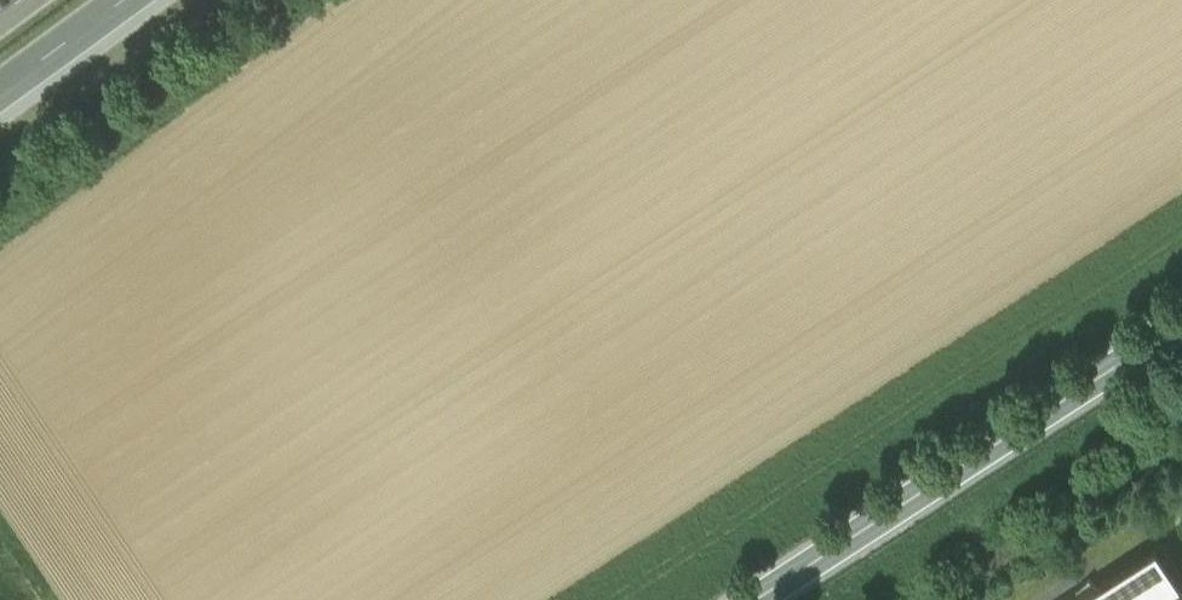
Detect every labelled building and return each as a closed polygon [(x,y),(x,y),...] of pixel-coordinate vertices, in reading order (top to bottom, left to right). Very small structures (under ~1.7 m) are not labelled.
[(1099,591),(1088,579),(1075,591),(1083,599),(1181,599),(1176,592),(1176,591),(1153,557),(1099,591)]
